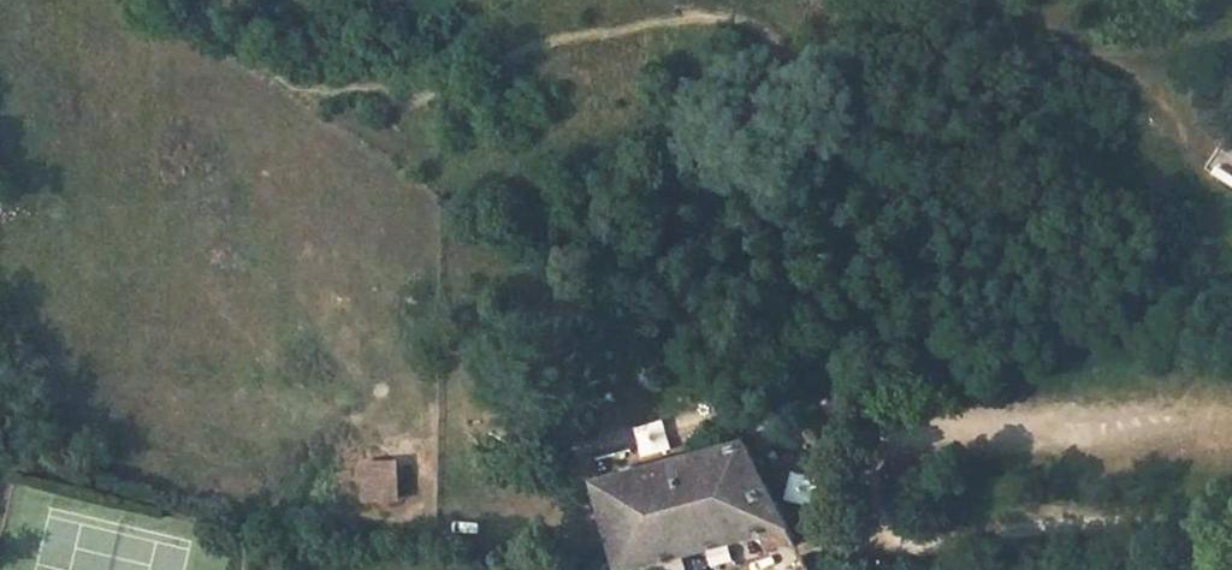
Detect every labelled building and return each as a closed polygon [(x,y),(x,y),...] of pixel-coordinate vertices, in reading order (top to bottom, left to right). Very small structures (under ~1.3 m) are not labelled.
[(1218,173),(1231,180),(1231,150),(1218,173)] [(682,555),(764,533),(775,530),(790,527),(748,444),(598,484),(624,569),(687,569),(682,555)] [(358,459),(359,501),(398,501),(397,458),(358,459)] [(777,539),(775,530),(764,533),(767,542),(777,539)]
